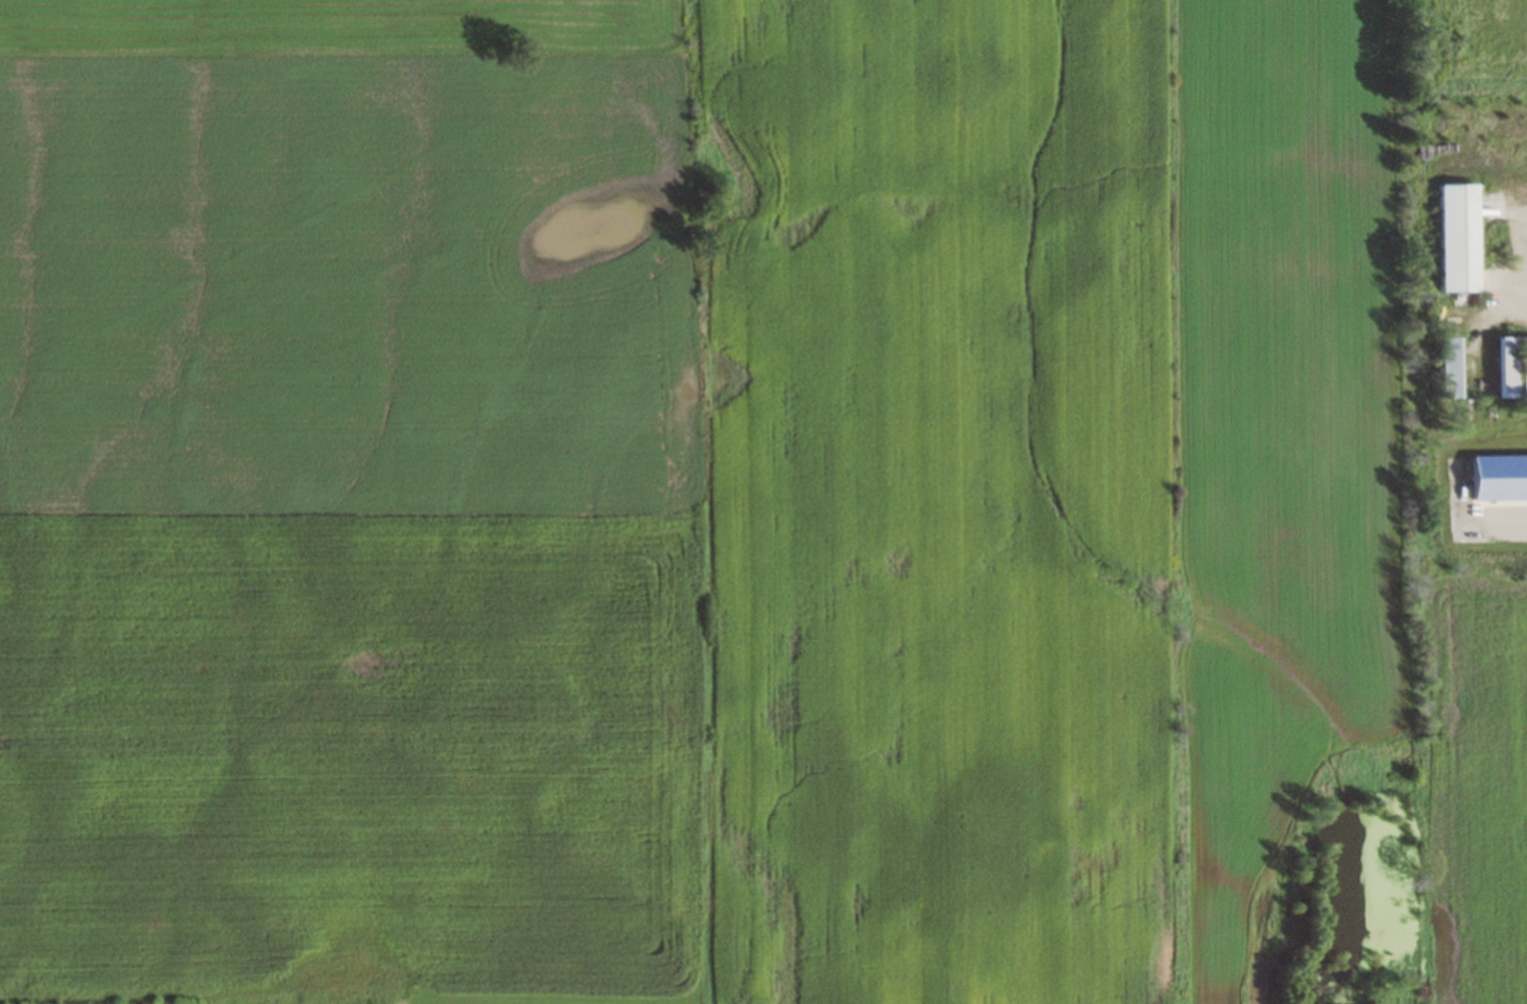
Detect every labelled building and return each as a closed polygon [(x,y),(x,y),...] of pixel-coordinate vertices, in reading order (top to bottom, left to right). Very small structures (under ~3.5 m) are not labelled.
[(1480,183),(1441,184),(1442,292),(1481,291),(1480,183)] [(1443,398),(1463,398),(1463,337),(1443,337),(1443,398)] [(1520,337),(1500,337),(1500,398),(1520,398),(1520,337)]
